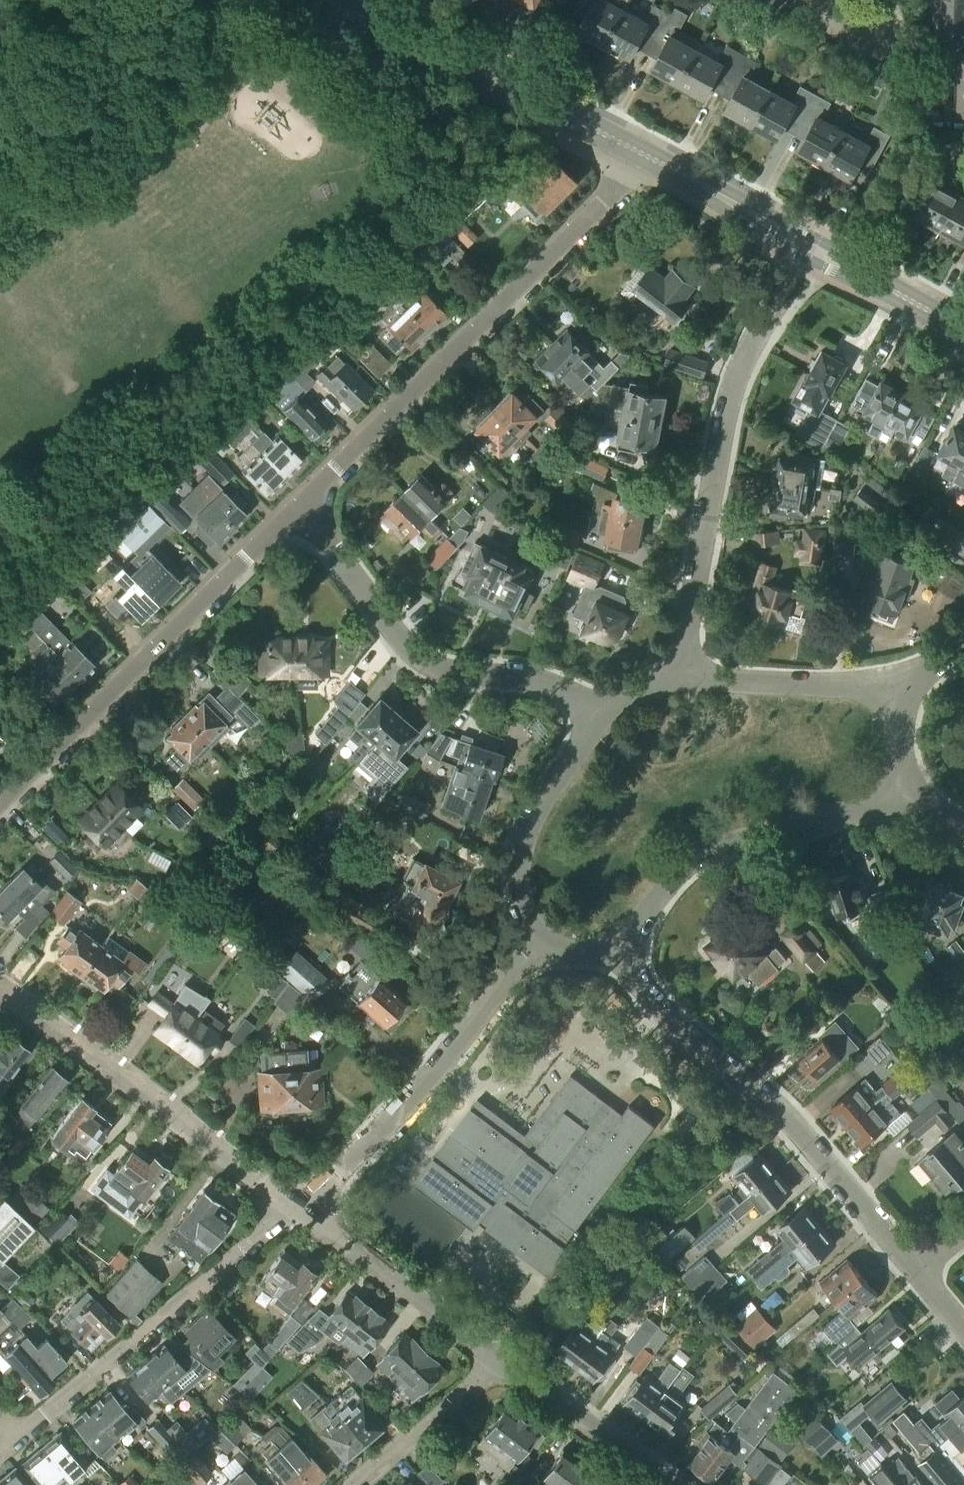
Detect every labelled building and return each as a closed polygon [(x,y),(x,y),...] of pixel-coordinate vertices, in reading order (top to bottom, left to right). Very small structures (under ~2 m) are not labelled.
[(625,10),(607,0),(582,0),(591,5),(578,30),(606,46),(625,10)] [(935,29),(963,30),(963,0),(935,0),(935,29)] [(655,40),(669,14),(654,5),(645,21),(625,10),(606,46),(630,59),(644,34),(655,40)] [(688,15),(674,7),(670,14),(669,14),(655,40),(665,45),(651,70),(678,85),(698,50),(676,38),(688,15)] [(728,80),(742,54),(727,45),(719,61),(698,50),(678,85),(704,99),(718,74),(728,80)] [(751,125),(771,90),(749,78),(758,62),(742,54),(728,80),(739,86),(725,111),(751,125)] [(801,120),(815,94),(801,86),(792,102),(771,90),(751,125),(778,140),(791,115),(801,120)] [(820,86),(816,94),(823,98),(827,90),(820,86)] [(825,166),(845,130),(823,118),(831,103),(823,98),(816,94),(815,94),(801,120),(812,126),(799,151),(825,166)] [(876,161),(891,135),(875,126),(866,142),(845,130),(825,166),(851,180),(865,155),(876,161)] [(956,136),(952,140),(950,139),(930,163),(941,172),(963,145),(963,143),(956,136)] [(556,165),(549,159),(515,192),(537,214),(544,207),(545,207),(572,181),(556,165)] [(493,190),(506,177),(494,164),(481,176),(493,190)] [(950,181),(939,176),(936,181),(935,181),(916,216),(941,230),(960,195),(946,187),(950,181)] [(960,195),(941,230),(963,242),(963,197),(960,195)] [(465,223),(455,234),(468,247),(478,237),(465,223)] [(468,272),(476,263),(456,243),(457,242),(449,234),(440,244),(448,251),(447,251),(468,272)] [(666,279),(651,267),(634,289),(648,300),(649,304),(655,309),(658,308),(674,321),(678,316),(678,317),(685,309),(684,309),(688,304),(684,300),(694,287),(673,270),(666,279)] [(399,303),(428,332),(436,324),(439,325),(444,320),(443,317),(446,314),(432,300),(433,296),(428,291),(424,292),(423,291),(416,299),(398,281),(387,292),(399,303)] [(421,343),(420,340),(428,332),(399,303),(387,292),(387,291),(378,299),(390,311),(382,319),(389,326),(379,336),(396,353),(404,345),(410,350),(412,347),(415,348),(421,343)] [(456,312),(450,317),(456,323),(462,318),(456,312)] [(570,332),(554,347),(597,390),(604,383),(620,368),(619,367),(630,356),(621,353),(605,368),(591,354),(592,354),(590,351),(590,348),(585,343),(581,343),(570,332)] [(597,390),(554,347),(539,363),(550,374),(550,377),(555,383),(559,382),(561,385),(563,383),(564,385),(561,388),(574,400),(583,391),(591,400),(595,404),(602,394),(599,392),(597,390)] [(378,376),(389,365),(375,350),(363,362),(378,376)] [(665,365),(703,378),(708,362),(670,350),(665,365)] [(833,358),(822,351),(812,369),(814,370),(808,382),(803,391),(801,389),(795,401),(812,411),(800,434),(823,447),(824,445),(825,445),(834,427),(838,421),(820,411),(829,394),(846,364),(843,363),(843,359),(837,356),(833,358)] [(354,409),(372,391),(337,356),(318,376),(341,400),(343,398),(354,409)] [(306,390),(315,382),(306,372),(315,363),(309,357),(290,374),(306,390)] [(316,445),(331,431),(324,424),(325,424),(299,398),(306,392),(290,375),(278,385),(286,393),(275,403),(310,439),(310,438),(316,445)] [(613,385),(604,383),(597,390),(599,392),(602,394),(595,404),(592,409),(606,412),(607,410),(660,421),(665,398),(648,394),(649,386),(631,382),(630,387),(613,384),(613,385)] [(878,438),(902,394),(882,383),(873,401),(869,399),(862,411),(875,418),(868,433),(878,438)] [(496,411),(525,440),(532,433),(527,427),(544,410),(530,396),(523,403),(514,394),(510,393),(501,402),(502,406),(496,411)] [(907,436),(923,406),(902,394),(878,438),(888,444),(896,430),(907,436)] [(565,439),(578,426),(558,406),(545,419),(565,439)] [(655,447),(660,421),(607,410),(606,412),(604,423),(622,427),(618,449),(636,452),(638,444),(655,447)] [(489,418),(486,417),(477,427),(478,430),(477,431),(478,431),(471,438),(485,452),(492,445),(501,454),(511,443),(517,448),(525,440),(496,411),(489,418)] [(258,436),(252,431),(256,427),(248,418),(237,429),(285,478),(302,460),(277,435),(272,440),(263,431),(258,436)] [(838,452),(851,427),(838,420),(838,421),(834,427),(825,445),(838,452)] [(963,461),(963,424),(961,422),(957,423),(940,454),(951,460),(942,476),(953,482),(963,461)] [(285,478),(237,429),(226,440),(234,449),(238,444),(244,450),(238,456),(247,465),(242,470),(267,495),(285,478)] [(590,457),(596,443),(575,435),(570,449),(590,457)] [(545,459),(552,453),(543,444),(536,451),(545,459)] [(926,470),(936,452),(925,446),(915,464),(926,470)] [(221,480),(231,471),(209,448),(199,458),(221,480)] [(782,448),(776,482),(816,490),(816,489),(821,489),(825,465),(820,464),(821,462),(815,461),(815,459),(798,456),(799,451),(782,448)] [(537,468),(545,459),(536,451),(528,459),(537,468)] [(603,481),(609,468),(583,457),(577,469),(603,481)] [(953,482),(950,488),(961,494),(963,488),(963,461),(953,482)] [(437,490),(422,475),(405,492),(431,519),(448,501),(446,499),(453,492),(444,483),(437,490)] [(231,499),(209,476),(194,491),(233,529),(247,515),(237,505),(242,500),(236,494),(231,499)] [(886,503),(893,493),(870,476),(862,487),(863,488),(854,500),(875,516),(885,502),(886,503)] [(816,490),(776,482),(770,517),(787,520),(788,515),(805,518),(808,499),(814,500),(816,490)] [(596,495),(592,514),(641,524),(645,503),(617,498),(618,493),(594,483),(589,492),(596,495)] [(495,513),(512,494),(502,485),(484,503),(495,513)] [(842,490),(831,489),(829,500),(840,502),(842,490)] [(233,529),(194,491),(180,504),(202,526),(196,531),(212,547),(217,541),(219,543),(233,529)] [(159,492),(149,502),(180,532),(190,522),(159,492)] [(443,531),(431,519),(405,492),(387,510),(388,511),(381,518),(381,524),(389,532),(395,532),(404,541),(411,534),(413,536),(422,527),(434,539),(443,531)] [(887,504),(883,512),(899,521),(903,514),(887,504)] [(641,524),(592,514),(589,530),(609,534),(608,541),(617,543),(616,551),(636,554),(641,524)] [(141,544),(152,534),(134,516),(116,533),(134,551),(141,544)] [(554,535),(576,545),(581,533),(559,524),(554,535)] [(855,555),(857,528),(836,527),(833,554),(855,555)] [(819,563),(824,532),(806,530),(805,542),(799,541),(797,554),(803,555),(802,561),(819,563)] [(756,544),(776,543),(775,531),(755,533),(756,544)] [(455,533),(449,540),(457,548),(464,541),(455,533)] [(438,569),(448,558),(457,548),(449,540),(448,539),(428,560),(438,569)] [(577,547),(566,542),(556,565),(567,569),(577,547)] [(489,603),(511,560),(476,543),(462,570),(475,576),(467,593),(468,593),(469,600),(476,603),(481,600),(489,603)] [(147,551),(141,544),(134,551),(137,553),(122,567),(127,571),(131,576),(158,604),(179,583),(152,555),(147,551)] [(897,614),(908,582),(884,573),(890,557),(877,552),(863,593),(867,595),(865,603),(876,607),(873,615),(894,622),(896,614),(897,614)] [(610,638),(615,636),(617,632),(621,634),(630,614),(619,609),(620,606),(623,605),(625,601),(623,597),(601,588),(600,590),(594,588),(605,564),(579,553),(568,579),(586,586),(574,615),(588,622),(584,633),(604,641),(606,637),(610,638)] [(527,611),(534,596),(525,592),(535,571),(511,560),(489,603),(499,608),(500,615),(507,618),(512,615),(514,615),(518,606),(527,611)] [(792,592),(770,585),(776,567),(762,563),(749,605),(754,607),(752,615),(784,625),(784,627),(801,633),(806,618),(801,617),(808,593),(793,588),(792,592)] [(422,584),(431,574),(423,566),(414,577),(422,584)] [(140,621),(158,604),(131,576),(127,571),(122,567),(114,575),(127,589),(117,598),(140,621)] [(81,601),(91,592),(71,571),(61,580),(81,601)] [(62,593),(67,589),(60,580),(51,588),(55,592),(62,593)] [(71,642),(33,605),(19,617),(35,632),(82,679),(95,666),(71,642)] [(82,679),(35,632),(25,642),(34,651),(33,652),(44,663),(39,668),(37,666),(28,675),(33,680),(32,681),(56,705),(82,679)] [(294,674),(294,638),(277,638),(277,641),(260,641),(260,674),(294,674)] [(327,674),(327,641),(310,641),(310,638),(294,638),(294,674),(327,674)] [(238,697),(252,682),(243,674),(229,688),(238,697)] [(355,723),(367,707),(359,701),(364,694),(349,682),(333,701),(339,705),(316,735),(326,743),(348,717),(355,723)] [(232,717),(209,693),(200,701),(202,703),(197,709),(195,706),(183,718),(189,724),(207,742),(210,745),(222,734),(218,731),(232,717)] [(349,757),(356,763),(396,715),(379,701),(348,737),(358,746),(349,757)] [(250,729),(260,720),(242,702),(233,711),(250,729)] [(405,768),(393,757),(415,732),(396,715),(356,763),(358,764),(359,763),(375,776),(363,790),(376,802),(405,768)] [(189,724),(183,718),(171,730),(173,732),(167,738),(176,747),(169,754),(181,766),(188,759),(189,760),(195,754),(199,758),(211,746),(210,745),(207,742),(189,724)] [(439,760),(453,736),(445,729),(425,753),(438,760),(439,760)] [(302,761),(305,759),(301,732),(282,740),(302,761)] [(8,745),(3,740),(4,740),(0,736),(0,753),(8,745)] [(462,769),(491,779),(494,780),(496,773),(499,774),(504,761),(501,760),(502,755),(457,739),(451,755),(465,760),(462,769)] [(433,770),(439,760),(438,760),(425,753),(418,761),(433,770)] [(478,817),(491,779),(462,769),(456,766),(442,806),(479,818),(479,817),(478,817)] [(193,810),(204,800),(183,779),(172,789),(193,810)] [(271,797),(278,790),(270,782),(263,789),(271,797)] [(129,797),(116,784),(98,802),(122,826),(131,836),(143,824),(134,815),(140,808),(138,806),(144,800),(135,791),(129,797)] [(422,819),(429,806),(404,793),(397,806),(422,819)] [(254,813),(262,806),(250,794),(243,801),(254,813)] [(178,828),(190,816),(185,811),(186,810),(177,801),(163,814),(172,824),(173,823),(178,828)] [(104,845),(122,826),(98,802),(80,821),(93,834),(86,840),(96,849),(102,843),(104,845)] [(215,855),(225,845),(217,837),(207,847),(215,855)] [(354,839),(348,850),(363,858),(369,848),(354,839)] [(153,851),(147,861),(165,872),(171,861),(153,851)] [(67,879),(76,870),(59,853),(50,862),(67,879)] [(220,866),(226,859),(221,855),(215,861),(220,866)] [(457,881),(453,879),(425,864),(425,865),(412,858),(400,882),(407,885),(444,905),(445,904),(449,894),(453,893),(456,887),(455,883),(457,881)] [(41,921),(49,913),(32,896),(41,886),(23,869),(6,886),(41,921)] [(857,887),(854,879),(852,874),(827,882),(829,885),(824,886),(826,891),(825,891),(825,894),(827,894),(828,898),(832,897),(839,918),(873,907),(881,932),(906,924),(904,920),(895,923),(890,908),(894,907),(889,890),(865,897),(861,885),(857,887)] [(138,895),(145,886),(135,879),(129,889),(138,895)] [(962,895),(930,883),(927,894),(917,890),(911,907),(920,911),(917,921),(948,933),(951,924),(954,926),(957,919),(960,921),(963,912),(960,911),(962,905),(959,903),(962,895)] [(446,905),(445,904),(444,905),(407,885),(392,914),(434,936),(439,935),(444,926),(442,921),(448,910),(446,905)] [(6,886),(0,892),(0,927),(1,927),(16,912),(24,919),(15,929),(27,940),(34,928),(41,921),(6,886)] [(152,908),(159,898),(153,894),(154,893),(145,886),(138,895),(147,901),(145,903),(152,908)] [(81,902),(66,891),(49,914),(64,925),(81,902)] [(205,915),(201,922),(210,929),(215,922),(205,915)] [(745,929),(740,923),(733,929),(732,928),(717,941),(717,942),(710,948),(721,961),(719,963),(732,979),(734,977),(735,977),(746,968),(760,985),(779,969),(778,968),(788,960),(777,947),(767,955),(759,946),(761,945),(747,928),(745,929)] [(824,959),(815,949),(793,924),(781,934),(803,959),(813,969),(824,959)] [(77,934),(69,928),(58,942),(66,948),(60,957),(66,962),(65,964),(80,976),(101,946),(80,930),(77,934)] [(138,973),(145,964),(108,936),(101,946),(80,976),(96,987),(97,985),(103,990),(110,981),(118,987),(132,969),(138,973)] [(963,955),(963,949),(957,940),(946,948),(957,961),(963,955)] [(280,972),(311,1000),(328,981),(297,953),(280,972)] [(406,1001),(361,961),(349,974),(348,973),(344,977),(346,978),(339,986),(369,1012),(366,1016),(373,1022),(376,1018),(384,1025),(387,1023),(390,1025),(397,1017),(394,1015),(406,1001)] [(150,983),(161,969),(155,965),(144,978),(150,983)] [(955,978),(963,987),(963,970),(955,978)] [(266,991),(276,999),(288,984),(289,983),(279,975),(266,991)] [(288,984),(276,999),(274,1002),(292,1018),(299,1010),(304,1014),(312,1005),(313,1004),(308,999),(289,983),(288,984)] [(919,1003),(912,993),(899,1002),(906,1013),(919,1003)] [(204,1010),(189,998),(182,1008),(176,1004),(175,1006),(168,1001),(160,1011),(167,1017),(156,1031),(177,1047),(204,1010)] [(312,1005),(304,1014),(311,1020),(320,1010),(313,1004),(312,1005)] [(885,1017),(894,1027),(903,1019),(894,1009),(885,1017)] [(215,1053),(223,1042),(216,1037),(217,1035),(216,1034),(223,1024),(204,1010),(177,1047),(197,1062),(208,1048),(215,1053)] [(238,1048),(258,1022),(252,1018),(249,1022),(245,1019),(228,1040),(238,1048)] [(766,1037),(774,1035),(776,1028),(771,1022),(764,1023),(762,1030),(766,1037)] [(841,1043),(830,1031),(823,1037),(823,1038),(800,1059),(817,1078),(860,1040),(853,1033),(841,1043)] [(12,1038),(4,1049),(0,1046),(0,1091),(9,1079),(13,1081),(15,1078),(12,1075),(30,1052),(12,1038)] [(875,1064),(893,1050),(883,1038),(866,1053),(875,1064)] [(286,1041),(279,1042),(279,1052),(287,1051),(286,1041)] [(308,1070),(307,1050),(287,1051),(292,1107),(294,1107),(294,1110),(298,1113),(303,1113),(307,1109),(307,1107),(309,1106),(322,1105),(321,1095),(322,1095),(320,1070),(308,1070)] [(292,1107),(287,1051),(260,1053),(262,1073),(259,1073),(260,1099),(261,1109),(274,1108),(276,1108),(277,1111),(280,1114),(286,1114),(290,1110),(289,1108),(292,1107)] [(38,1119),(69,1082),(52,1068),(21,1105),(13,1114),(30,1128),(38,1119)] [(616,1123),(591,1104),(598,1095),(571,1075),(570,1076),(577,1081),(558,1106),(551,1101),(531,1128),(538,1133),(533,1141),(491,1110),(484,1118),(471,1108),(451,1135),(452,1135),(453,1134),(504,1172),(503,1174),(504,1174),(509,1178),(510,1176),(513,1179),(500,1195),(444,1153),(438,1162),(434,1158),(414,1185),(415,1186),(416,1184),(467,1222),(466,1224),(474,1231),(481,1222),(487,1227),(486,1228),(493,1234),(494,1232),(545,1271),(544,1272),(552,1278),(571,1252),(556,1240),(561,1233),(569,1239),(576,1230),(577,1230),(577,1229),(576,1228),(653,1125),(655,1126),(655,1125),(629,1106),(616,1123)] [(887,1092),(898,1083),(892,1076),(882,1086),(887,1092)] [(947,1091),(949,1088),(940,1078),(928,1088),(963,1127),(963,1125),(963,1105),(961,1101),(956,1101),(947,1091)] [(894,1100),(904,1090),(898,1083),(887,1092),(894,1100)] [(847,1126),(872,1105),(858,1087),(832,1108),(847,1126)] [(921,1112),(936,1100),(928,1090),(913,1102),(921,1112)] [(94,1118),(90,1115),(94,1109),(81,1098),(60,1126),(51,1139),(51,1144),(68,1156),(73,1154),(76,1151),(85,1157),(92,1148),(92,1149),(107,1129),(107,1128),(111,1122),(98,1113),(94,1118)] [(943,1130),(956,1120),(937,1099),(908,1125),(918,1137),(937,1122),(943,1130)] [(863,1145),(888,1124),(872,1105),(847,1126),(863,1145)] [(930,1154),(920,1162),(933,1178),(934,1177),(947,1193),(957,1184),(961,1189),(963,1189),(963,1149),(962,1146),(963,1144),(963,1143),(952,1128),(948,1131),(951,1135),(929,1153),(930,1154)] [(20,1139),(8,1152),(13,1157),(25,1144),(20,1139)] [(149,1163),(131,1150),(108,1181),(127,1195),(131,1190),(143,1200),(167,1168),(165,1162),(159,1157),(153,1157),(149,1163)] [(751,1194),(775,1174),(760,1156),(736,1176),(743,1185),(736,1192),(732,1194),(730,1190),(717,1202),(716,1203),(726,1215),(751,1194)] [(395,1158),(391,1164),(402,1172),(406,1167),(395,1158)] [(765,1213),(790,1192),(775,1174),(751,1194),(726,1215),(712,1226),(694,1242),(700,1249),(757,1203),(765,1213)] [(199,1262),(231,1219),(214,1206),(218,1200),(204,1190),(168,1238),(199,1262)] [(34,1227),(50,1210),(31,1192),(15,1209),(34,1227)] [(34,1227),(15,1209),(4,1198),(0,1202),(0,1260),(2,1262),(34,1227)] [(755,1279),(818,1226),(804,1209),(779,1229),(787,1238),(748,1270),(755,1279)] [(58,1211),(40,1229),(56,1245),(73,1227),(78,1223),(69,1214),(65,1219),(58,1211)] [(658,1247),(675,1233),(666,1223),(649,1237),(658,1247)] [(809,1266),(834,1246),(818,1226),(755,1279),(763,1288),(777,1276),(778,1278),(782,1279),(789,1273),(790,1269),(787,1266),(791,1263),(791,1262),(800,1255),(809,1266)] [(640,1241),(632,1248),(641,1258),(649,1251),(640,1241)] [(121,1254),(112,1265),(120,1271),(129,1260),(121,1254)] [(298,1269),(280,1255),(267,1273),(258,1285),(272,1295),(275,1292),(277,1294),(270,1304),(283,1314),(287,1309),(288,1310),(316,1274),(315,1273),(314,1267),(308,1263),(303,1264),(302,1263),(298,1269)] [(692,1288),(716,1267),(706,1256),(683,1278),(692,1288)] [(836,1300),(861,1279),(863,1277),(847,1260),(818,1284),(826,1294),(828,1292),(836,1300)] [(19,1275),(3,1261),(0,1265),(0,1282),(8,1289),(19,1275)] [(132,1317),(161,1284),(136,1262),(107,1295),(132,1317)] [(730,1294),(722,1285),(728,1280),(716,1267),(692,1288),(693,1289),(694,1288),(705,1301),(707,1299),(715,1308),(730,1294)] [(854,1329),(857,1327),(850,1320),(878,1296),(863,1277),(861,1279),(836,1300),(844,1310),(837,1316),(842,1321),(827,1333),(837,1344),(854,1329)] [(24,1311),(34,1300),(20,1287),(11,1297),(13,1299),(24,1311)] [(95,1300),(87,1293),(60,1320),(85,1346),(101,1330),(106,1336),(119,1323),(95,1300)] [(353,1299),(346,1294),(328,1317),(329,1318),(323,1325),(321,1324),(319,1326),(308,1318),(286,1342),(299,1352),(323,1339),(327,1334),(338,1343),(342,1340),(343,1341),(370,1306),(356,1296),(353,1299)] [(36,1348),(19,1329),(32,1318),(24,1311),(13,1299),(2,1312),(3,1314),(10,1322),(24,1338),(20,1341),(49,1376),(65,1362),(45,1340),(36,1348)] [(611,1319),(619,1308),(611,1302),(594,1326),(583,1318),(558,1352),(576,1366),(602,1330),(610,1319),(611,1319)] [(744,1335),(765,1316),(752,1302),(739,1314),(744,1319),(736,1326),(744,1335)] [(370,1349),(388,1325),(381,1320),(383,1317),(370,1306),(343,1341),(363,1356),(369,1349),(370,1349)] [(794,1337),(810,1324),(820,1315),(814,1308),(777,1340),(783,1347),(794,1337)] [(890,1309),(860,1335),(854,1329),(837,1344),(827,1353),(838,1365),(850,1355),(860,1367),(906,1328),(890,1309)] [(183,1347),(212,1370),(214,1373),(224,1363),(217,1355),(235,1337),(209,1311),(198,1322),(197,1321),(188,1330),(189,1331),(187,1332),(192,1338),(184,1346),(183,1347)] [(506,1313),(501,1320),(509,1326),(514,1319),(506,1313)] [(300,1324),(291,1316),(268,1343),(276,1351),(300,1324)] [(637,1357),(661,1329),(659,1328),(660,1326),(647,1316),(624,1347),(637,1357)] [(755,1348),(777,1329),(765,1316),(744,1335),(755,1348)] [(602,1379),(616,1361),(615,1357),(613,1356),(615,1354),(604,1346),(619,1325),(611,1319),(610,1319),(602,1330),(576,1366),(596,1380),(597,1378),(599,1380),(602,1379)] [(54,1381),(49,1376),(20,1341),(24,1338),(10,1322),(0,1331),(0,1350),(39,1394),(54,1381)] [(743,1361),(754,1349),(726,1322),(715,1333),(743,1361)] [(640,1374),(669,1335),(661,1329),(637,1357),(630,1366),(640,1374)] [(410,1342),(403,1335),(383,1358),(384,1358),(377,1365),(396,1382),(425,1350),(413,1339),(410,1342)] [(270,1358),(254,1343),(245,1353),(255,1362),(233,1384),(239,1391),(247,1383),(270,1358)] [(166,1346),(146,1363),(177,1399),(212,1370),(183,1347),(173,1355),(166,1346)] [(680,1349),(673,1357),(683,1366),(690,1358),(680,1349)] [(422,1393),(442,1371),(435,1365),(438,1362),(425,1350),(396,1382),(414,1400),(421,1393),(422,1393)] [(354,1379),(366,1365),(357,1356),(345,1369),(354,1379)] [(177,1399),(146,1363),(128,1378),(149,1403),(162,1393),(171,1404),(177,1399)] [(646,1417),(681,1370),(671,1364),(656,1385),(647,1378),(642,1384),(638,1380),(623,1400),(646,1417)] [(361,1385),(374,1372),(366,1365),(354,1379),(361,1385)] [(796,1377),(781,1366),(777,1371),(793,1382),(796,1377)] [(694,1375),(684,1367),(681,1371),(681,1370),(646,1417),(671,1436),(682,1420),(677,1416),(685,1406),(676,1400),(694,1375)] [(743,1462),(799,1389),(774,1371),(748,1405),(741,1400),(725,1414),(735,1422),(728,1432),(716,1423),(708,1433),(707,1433),(699,1444),(704,1447),(691,1464),(713,1480),(733,1454),(743,1462)] [(301,1380),(286,1393),(301,1411),(319,1396),(301,1380)] [(257,1392),(247,1383),(239,1391),(249,1400),(257,1392)] [(865,1406),(879,1423),(907,1400),(892,1383),(865,1406)] [(701,1409),(709,1419),(737,1395),(728,1385),(701,1409)] [(340,1395),(331,1403),(365,1442),(385,1425),(362,1398),(351,1386),(340,1395)] [(916,1425),(936,1449),(963,1425),(963,1397),(961,1399),(953,1390),(937,1404),(948,1417),(932,1430),(923,1419),(916,1425)] [(128,1413),(110,1391),(91,1406),(118,1439),(137,1424),(139,1427),(146,1421),(135,1407),(128,1413)] [(384,1407),(391,1401),(385,1395),(379,1401),(384,1407)] [(344,1459),(365,1442),(331,1403),(311,1419),(322,1432),(321,1432),(344,1459)] [(105,1461),(117,1451),(112,1444),(118,1439),(91,1406),(73,1422),(100,1454),(105,1461)] [(536,1446),(544,1435),(537,1430),(506,1406),(484,1435),(478,1444),(498,1458),(497,1460),(508,1468),(515,1458),(516,1458),(529,1441),(536,1446)] [(223,1412),(215,1419),(220,1425),(228,1418),(223,1412)] [(963,1483),(963,1482),(936,1449),(916,1425),(905,1412),(894,1421),(926,1459),(921,1464),(939,1484),(962,1484),(963,1483)] [(235,1445),(251,1429),(244,1422),(237,1415),(221,1431),(235,1445)] [(810,1446),(829,1430),(817,1416),(798,1433),(810,1446)] [(167,1430),(178,1442),(189,1453),(215,1431),(205,1419),(186,1435),(175,1422),(167,1430)] [(177,1463),(188,1453),(178,1442),(167,1430),(161,1423),(158,1420),(147,1429),(177,1463)] [(781,1461),(797,1439),(775,1424),(760,1445),(781,1461)] [(936,1449),(963,1482),(963,1465),(956,1455),(963,1448),(963,1425),(936,1449)] [(226,1453),(235,1445),(221,1431),(212,1439),(226,1453)] [(866,1431),(857,1439),(863,1446),(866,1443),(872,1439),(866,1431)] [(278,1432),(270,1439),(273,1443),(310,1484),(317,1484),(327,1476),(307,1452),(305,1454),(289,1435),(284,1439),(278,1432)] [(79,1455),(62,1434),(43,1450),(65,1477),(69,1482),(89,1465),(80,1454),(79,1455)] [(872,1439),(866,1443),(872,1451),(880,1444),(874,1437),(872,1439)] [(273,1443),(262,1453),(281,1475),(279,1476),(287,1484),(310,1484),(273,1443)] [(781,1464),(759,1448),(744,1468),(766,1484),(781,1464)] [(595,1473),(563,1449),(542,1478),(542,1479),(537,1484),(586,1484),(595,1473)] [(65,1477),(43,1450),(24,1466),(39,1484),(55,1484),(65,1477)] [(195,1452),(180,1465),(179,1464),(178,1465),(191,1480),(192,1479),(197,1484),(198,1484),(212,1473),(195,1452)] [(900,1458),(887,1469),(901,1484),(924,1484),(917,1475),(915,1477),(900,1458)] [(230,1479),(235,1484),(258,1484),(236,1460),(221,1472),(230,1479)] [(501,1481),(506,1484),(516,1484),(526,1471),(516,1462),(510,1470),(501,1481)] [(191,1480),(178,1465),(158,1482),(161,1484),(185,1484),(191,1480)] [(782,1466),(767,1484),(785,1484),(792,1476),(782,1466)] [(883,1466),(872,1475),(880,1484),(901,1484),(887,1469),(886,1470),(883,1466)] [(15,1469),(0,1482),(0,1484),(29,1484),(15,1469)] [(129,1475),(119,1484),(120,1484),(139,1484),(129,1475)]
